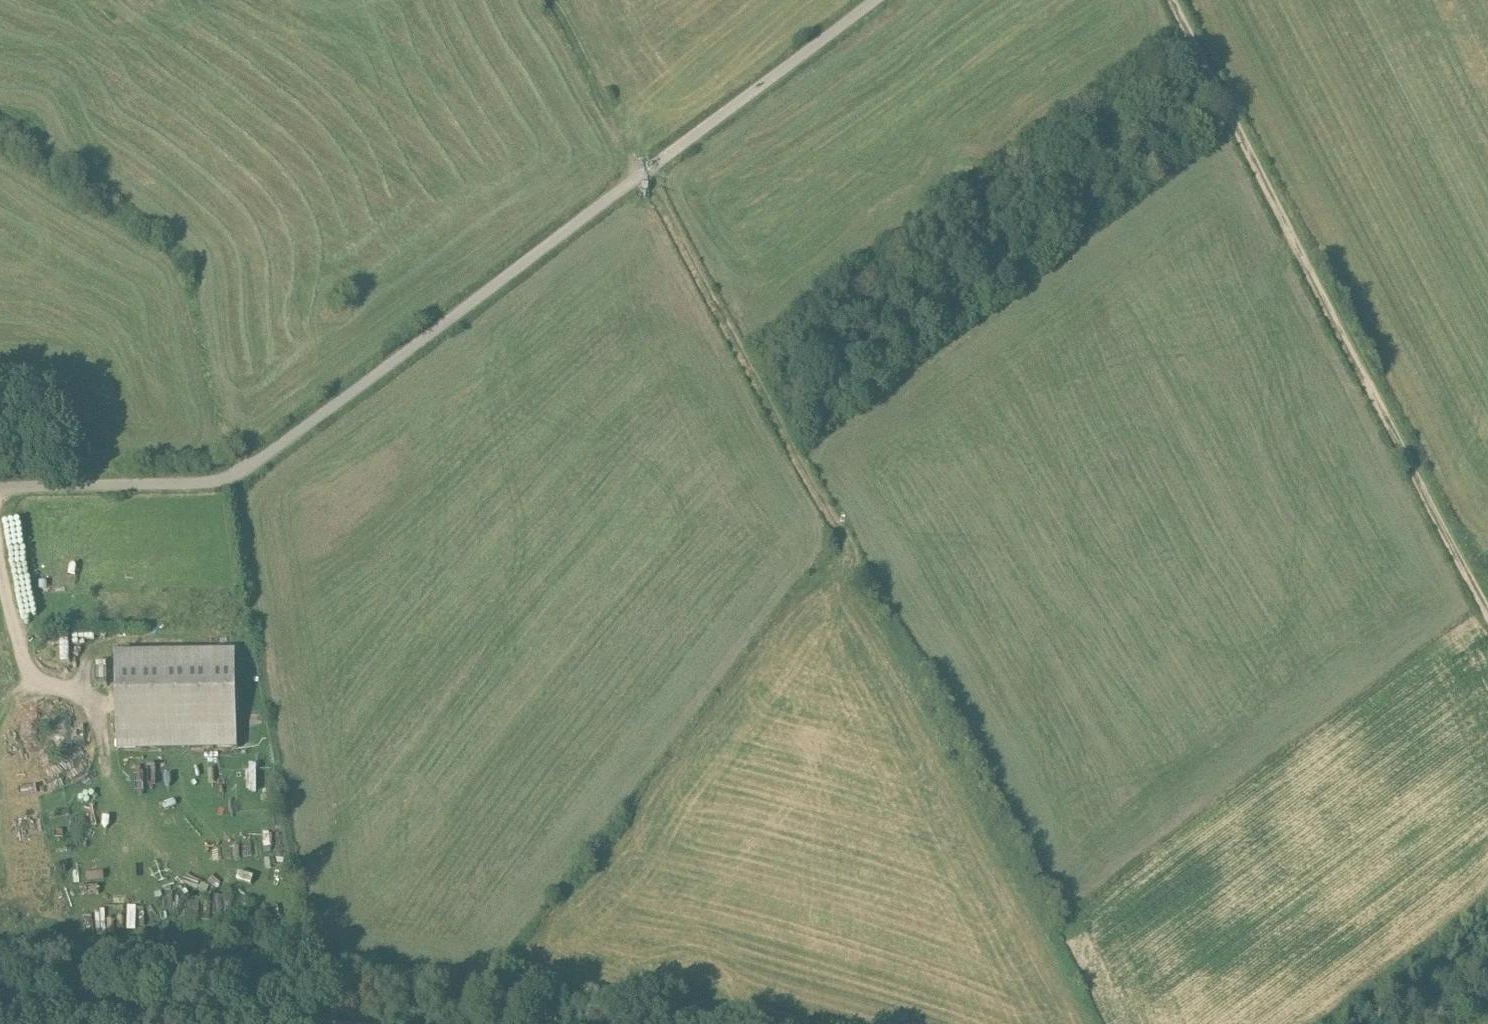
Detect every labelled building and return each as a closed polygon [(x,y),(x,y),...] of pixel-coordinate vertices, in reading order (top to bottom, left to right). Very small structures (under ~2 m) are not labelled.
[(235,653),(115,655),(117,751),(237,748),(235,653)]
